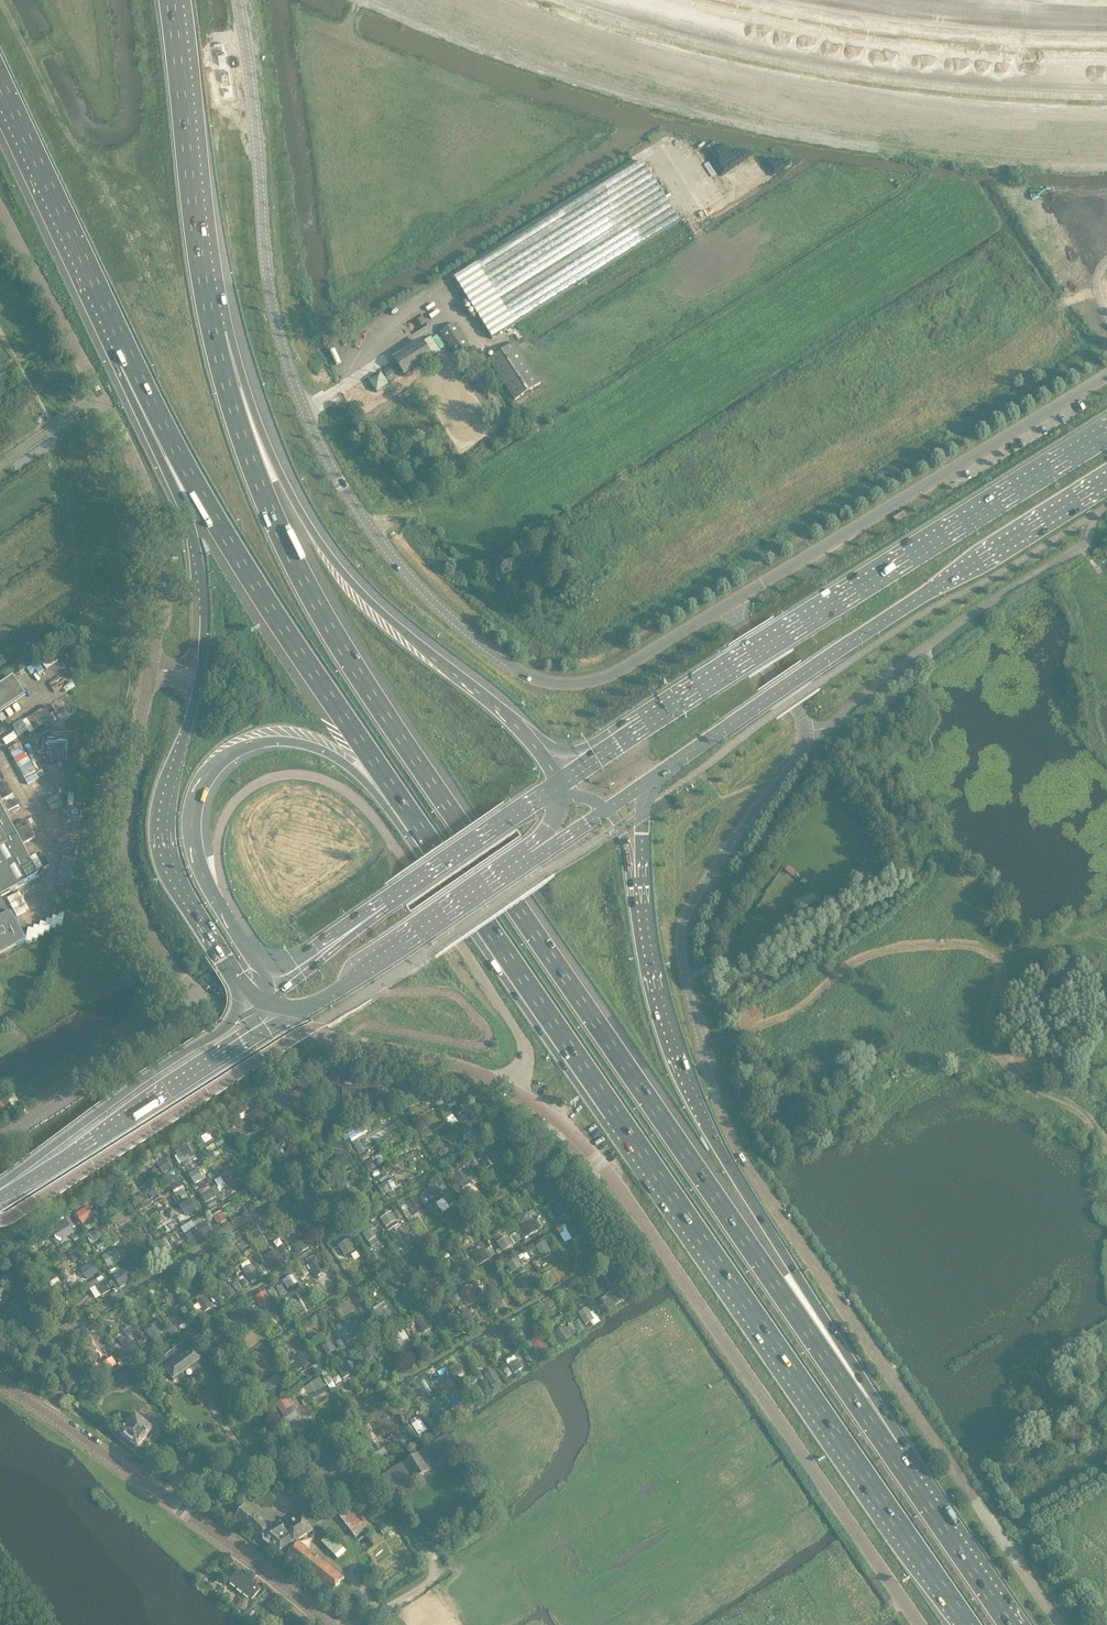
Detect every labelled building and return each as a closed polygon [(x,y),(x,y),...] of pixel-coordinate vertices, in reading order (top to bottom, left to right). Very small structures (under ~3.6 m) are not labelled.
[(225,53),(218,54),(220,67),(226,66),(225,53)] [(229,73),(221,74),(223,85),(230,84),(229,73)] [(642,161),(455,278),(492,339),(548,305),(680,222),(642,161)] [(367,336),(381,329),(377,321),(363,328),(367,336)] [(359,348),(370,366),(411,340),(400,322),(359,348)] [(470,347),(455,324),(440,333),(456,356),(470,347)] [(431,337),(395,361),(405,376),(424,363),(441,352),(431,337)] [(514,343),(489,360),(515,400),(541,383),(514,343)] [(414,369),(419,377),(427,373),(422,365),(414,369)] [(368,380),(377,392),(390,383),(381,371),(368,380)] [(432,372),(418,382),(437,409),(451,399),(432,372)] [(363,381),(347,390),(372,432),(388,422),(363,381)] [(26,695),(14,677),(0,686),(0,713),(26,695)] [(25,942),(23,937),(1,897),(39,876),(0,804),(0,956),(25,942)] [(16,825),(24,842),(36,837),(28,819),(16,825)] [(37,854),(32,857),(38,868),(43,866),(37,854)] [(62,856),(59,884),(73,886),(76,858),(62,856)] [(785,870),(791,875),(792,876),(796,872),(791,867),(790,868),(788,866),(785,870)] [(817,901),(819,900),(814,892),(812,893),(812,892),(792,904),(798,913),(817,902),(817,901)] [(340,1083),(339,1072),(322,1073),(323,1084),(340,1083)] [(442,1097),(438,1087),(424,1094),(429,1104),(442,1097)] [(20,1102),(13,1091),(8,1095),(11,1100),(9,1101),(12,1107),(20,1102)] [(284,1092),(276,1096),(282,1106),(290,1102),(284,1092)] [(1,1098),(0,1098),(0,1117),(9,1112),(1,1098)] [(466,1102),(461,1105),(464,1111),(469,1108),(466,1102)] [(262,1106),(257,1109),(261,1115),(266,1112),(262,1106)] [(465,1116),(458,1106),(450,1111),(457,1121),(465,1116)] [(486,1135),(481,1125),(474,1129),(479,1139),(486,1135)] [(282,1136),(276,1127),(265,1133),(271,1143),(282,1136)] [(352,1142),(361,1137),(356,1129),(351,1132),(349,1130),(346,1132),(352,1142)] [(360,1152),(366,1150),(363,1142),(357,1144),(360,1152)] [(289,1145),(285,1156),(298,1160),(302,1149),(289,1145)] [(177,1155),(182,1164),(195,1157),(190,1148),(177,1155)] [(491,1157),(487,1152),(479,1157),(486,1168),(494,1163),(491,1157)] [(338,1169),(348,1163),(342,1154),(332,1160),(338,1169)] [(369,1172),(379,1166),(374,1157),(364,1163),(369,1172)] [(166,1158),(157,1164),(164,1174),(173,1168),(166,1158)] [(188,1174),(194,1184),(204,1179),(198,1169),(188,1174)] [(470,1178),(464,1169),(453,1175),(459,1185),(470,1178)] [(361,1184),(357,1178),(349,1183),(353,1189),(361,1184)] [(186,1189),(181,1180),(170,1186),(176,1196),(186,1189)] [(382,1193),(390,1189),(386,1182),(378,1186),(382,1193)] [(442,1194),(436,1185),(424,1192),(430,1201),(442,1194)] [(205,1203),(215,1197),(210,1189),(200,1195),(205,1203)] [(370,1206),(364,1195),(353,1202),(360,1212),(370,1206)] [(424,1210),(416,1197),(406,1203),(414,1216),(424,1210)] [(438,1202),(444,1211),(450,1207),(444,1197),(438,1202)] [(192,1213),(198,1209),(193,1201),(187,1205),(192,1213)] [(210,1209),(217,1204),(215,1201),(208,1205),(210,1209)] [(570,1212),(565,1203),(554,1209),(559,1219),(570,1212)] [(85,1210),(77,1215),(82,1224),(91,1219),(85,1210)] [(226,1220),(221,1211),(213,1216),(218,1224),(226,1220)] [(397,1221),(391,1212),(380,1219),(386,1228),(397,1221)] [(203,1222),(200,1217),(193,1221),(196,1226),(203,1222)] [(538,1230),(533,1220),(521,1227),(527,1237),(538,1230)] [(206,1223),(200,1226),(205,1234),(211,1231),(206,1223)] [(584,1234),(578,1224),(567,1230),(573,1241),(584,1234)] [(69,1225),(60,1231),(64,1237),(73,1232),(69,1225)] [(376,1238),(372,1231),(374,1230),(370,1225),(360,1231),(368,1243),(376,1238)] [(101,1238),(96,1229),(88,1234),(94,1242),(101,1238)] [(513,1245),(508,1236),(497,1243),(502,1252),(513,1245)] [(308,1249),(303,1239),(292,1245),(297,1255),(308,1249)] [(355,1251),(347,1240),(338,1246),(345,1257),(355,1251)] [(540,1261),(552,1255),(546,1242),(536,1247),(539,1251),(535,1253),(540,1261)] [(87,1253),(82,1245),(69,1253),(75,1261),(87,1253)] [(490,1258),(496,1256),(493,1246),(487,1248),(490,1258)] [(479,1266),(490,1259),(485,1250),(483,1247),(472,1254),(479,1266)] [(274,1268),(286,1261),(279,1248),(267,1255),(274,1268)] [(117,1261),(111,1251),(102,1257),(108,1267),(117,1261)] [(291,1258),(288,1252),(283,1255),(287,1260),(291,1258)] [(523,1267),(517,1258),(506,1264),(512,1273),(523,1267)] [(325,1272),(317,1260),(308,1265),(317,1278),(325,1272)] [(98,1272),(92,1262),(72,1275),(78,1285),(98,1272)] [(455,1280),(465,1273),(460,1264),(449,1270),(455,1280)] [(260,1278),(253,1265),(243,1270),(251,1283),(260,1278)] [(122,1271),(114,1276),(120,1286),(128,1281),(122,1271)] [(503,1286),(497,1274),(486,1280),(492,1292),(503,1286)] [(293,1275),(283,1281),(288,1289),(297,1283),(293,1275)] [(430,1294),(441,1288),(435,1278),(424,1284),(430,1294)] [(109,1289),(104,1281),(96,1286),(101,1295),(109,1289)] [(484,1282),(478,1285),(482,1291),(488,1288),(484,1282)] [(235,1294),(230,1285),(223,1289),(228,1298),(235,1294)] [(410,1306),(419,1301),(412,1288),(403,1294),(410,1306)] [(623,1298),(616,1288),(606,1294),(612,1305),(623,1298)] [(468,1289),(461,1294),(467,1304),(474,1299),(468,1289)] [(272,1302),(265,1292),(255,1298),(261,1309),(272,1302)] [(204,1312),(212,1307),(206,1297),(198,1303),(204,1312)] [(446,1303),(440,1306),(443,1311),(449,1308),(446,1303)] [(244,1305),(239,1308),(243,1314),(248,1311),(244,1305)] [(388,1306),(378,1313),(383,1321),(394,1315),(388,1306)] [(243,1319),(237,1309),(229,1315),(235,1324),(243,1319)] [(586,1325),(594,1320),(587,1309),(579,1314),(586,1325)] [(188,1322),(182,1313),(172,1319),(178,1328),(188,1322)] [(431,1327),(424,1315),(415,1320),(422,1332),(431,1327)] [(370,1330),(365,1322),(359,1326),(364,1334),(370,1330)] [(151,1341),(163,1334),(157,1323),(150,1326),(152,1328),(145,1332),(151,1341)] [(352,1341),(362,1335),(356,1324),(345,1330),(352,1341)] [(569,1326),(572,1334),(577,1333),(575,1324),(569,1326)] [(572,1337),(565,1325),(554,1333),(561,1344),(572,1337)] [(409,1339),(402,1328),(392,1334),(399,1345),(409,1339)] [(396,1342),(392,1336),(387,1339),(390,1345),(396,1342)] [(538,1355),(548,1349),(547,1348),(548,1347),(546,1343),(544,1344),(539,1336),(530,1342),(538,1355)] [(174,1381),(202,1360),(202,1359),(201,1359),(194,1349),(193,1350),(192,1348),(198,1345),(201,1337),(194,1338),(188,1341),(182,1344),(176,1347),(170,1351),(165,1356),(160,1361),(155,1366),(151,1372),(159,1372),(165,1368),(167,1370),(166,1370),(173,1380),(174,1381)] [(154,1340),(146,1344),(149,1348),(157,1344),(154,1340)] [(138,1351),(132,1341),(123,1346),(125,1350),(119,1354),(123,1360),(138,1351)] [(335,1352),(329,1342),(322,1346),(327,1356),(335,1352)] [(378,1355),(373,1346),(359,1354),(365,1362),(378,1355)] [(300,1370),(307,1365),(301,1355),(294,1360),(300,1370)] [(107,1370),(116,1365),(112,1358),(103,1363),(107,1370)] [(95,1369),(100,1366),(96,1360),(91,1363),(95,1369)] [(514,1373),(524,1367),(522,1363),(519,1365),(517,1361),(510,1366),(514,1373)] [(353,1373),(346,1362),(337,1368),(343,1379),(353,1373)] [(89,1379),(80,1365),(71,1371),(80,1385),(89,1379)] [(492,1386),(500,1381),(492,1370),(485,1375),(492,1386)] [(141,1382),(135,1374),(134,1374),(127,1379),(132,1387),(133,1388),(141,1382)] [(272,1389),(282,1383),(277,1374),(267,1380),(272,1389)] [(325,1388),(319,1378),(303,1387),(309,1398),(325,1388)] [(474,1399),(481,1394),(476,1386),(469,1391),(474,1399)] [(455,1410),(463,1405),(456,1394),(448,1399),(455,1410)] [(294,1410),(286,1397),(275,1404),(283,1416),(294,1410)] [(434,1423),(444,1417),(439,1409),(430,1415),(434,1423)] [(120,1433),(137,1447),(153,1429),(136,1414),(120,1433)] [(417,1432),(424,1427),(420,1420),(412,1425),(417,1432)] [(409,1442),(403,1431),(393,1437),(399,1448),(409,1442)] [(450,1456),(441,1441),(376,1482),(386,1497),(450,1456)] [(392,1454),(385,1442),(380,1445),(379,1443),(371,1447),(380,1461),(392,1454)] [(329,1467),(345,1456),(340,1449),(324,1460),(329,1467)] [(296,1483),(290,1480),(288,1486),(294,1488),(296,1483)] [(351,1497),(356,1503),(361,1499),(356,1493),(351,1497)] [(370,1526),(354,1504),(339,1516),(355,1537),(370,1526)] [(297,1540),(313,1530),(303,1514),(283,1527),(281,1523),(274,1528),(271,1523),(268,1526),(256,1514),(245,1505),(236,1518),(247,1526),(256,1533),(261,1531),(265,1534),(264,1535),(264,1541),(269,1545),(275,1547),(280,1551),(293,1543),(295,1545),(299,1542),(297,1540)] [(473,1521),(472,1519),(471,1515),(464,1518),(467,1524),(473,1521)] [(339,1558),(346,1551),(329,1535),(322,1542),(339,1558)] [(344,1578),(299,1542),(295,1545),(286,1556),(332,1592),(344,1578)] [(262,1589),(238,1570),(229,1581),(252,1600),(262,1589)] [(241,1598),(238,1608),(245,1610),(248,1600),(241,1598)] [(272,1603),(267,1608),(283,1624),(292,1624),(272,1603)]
